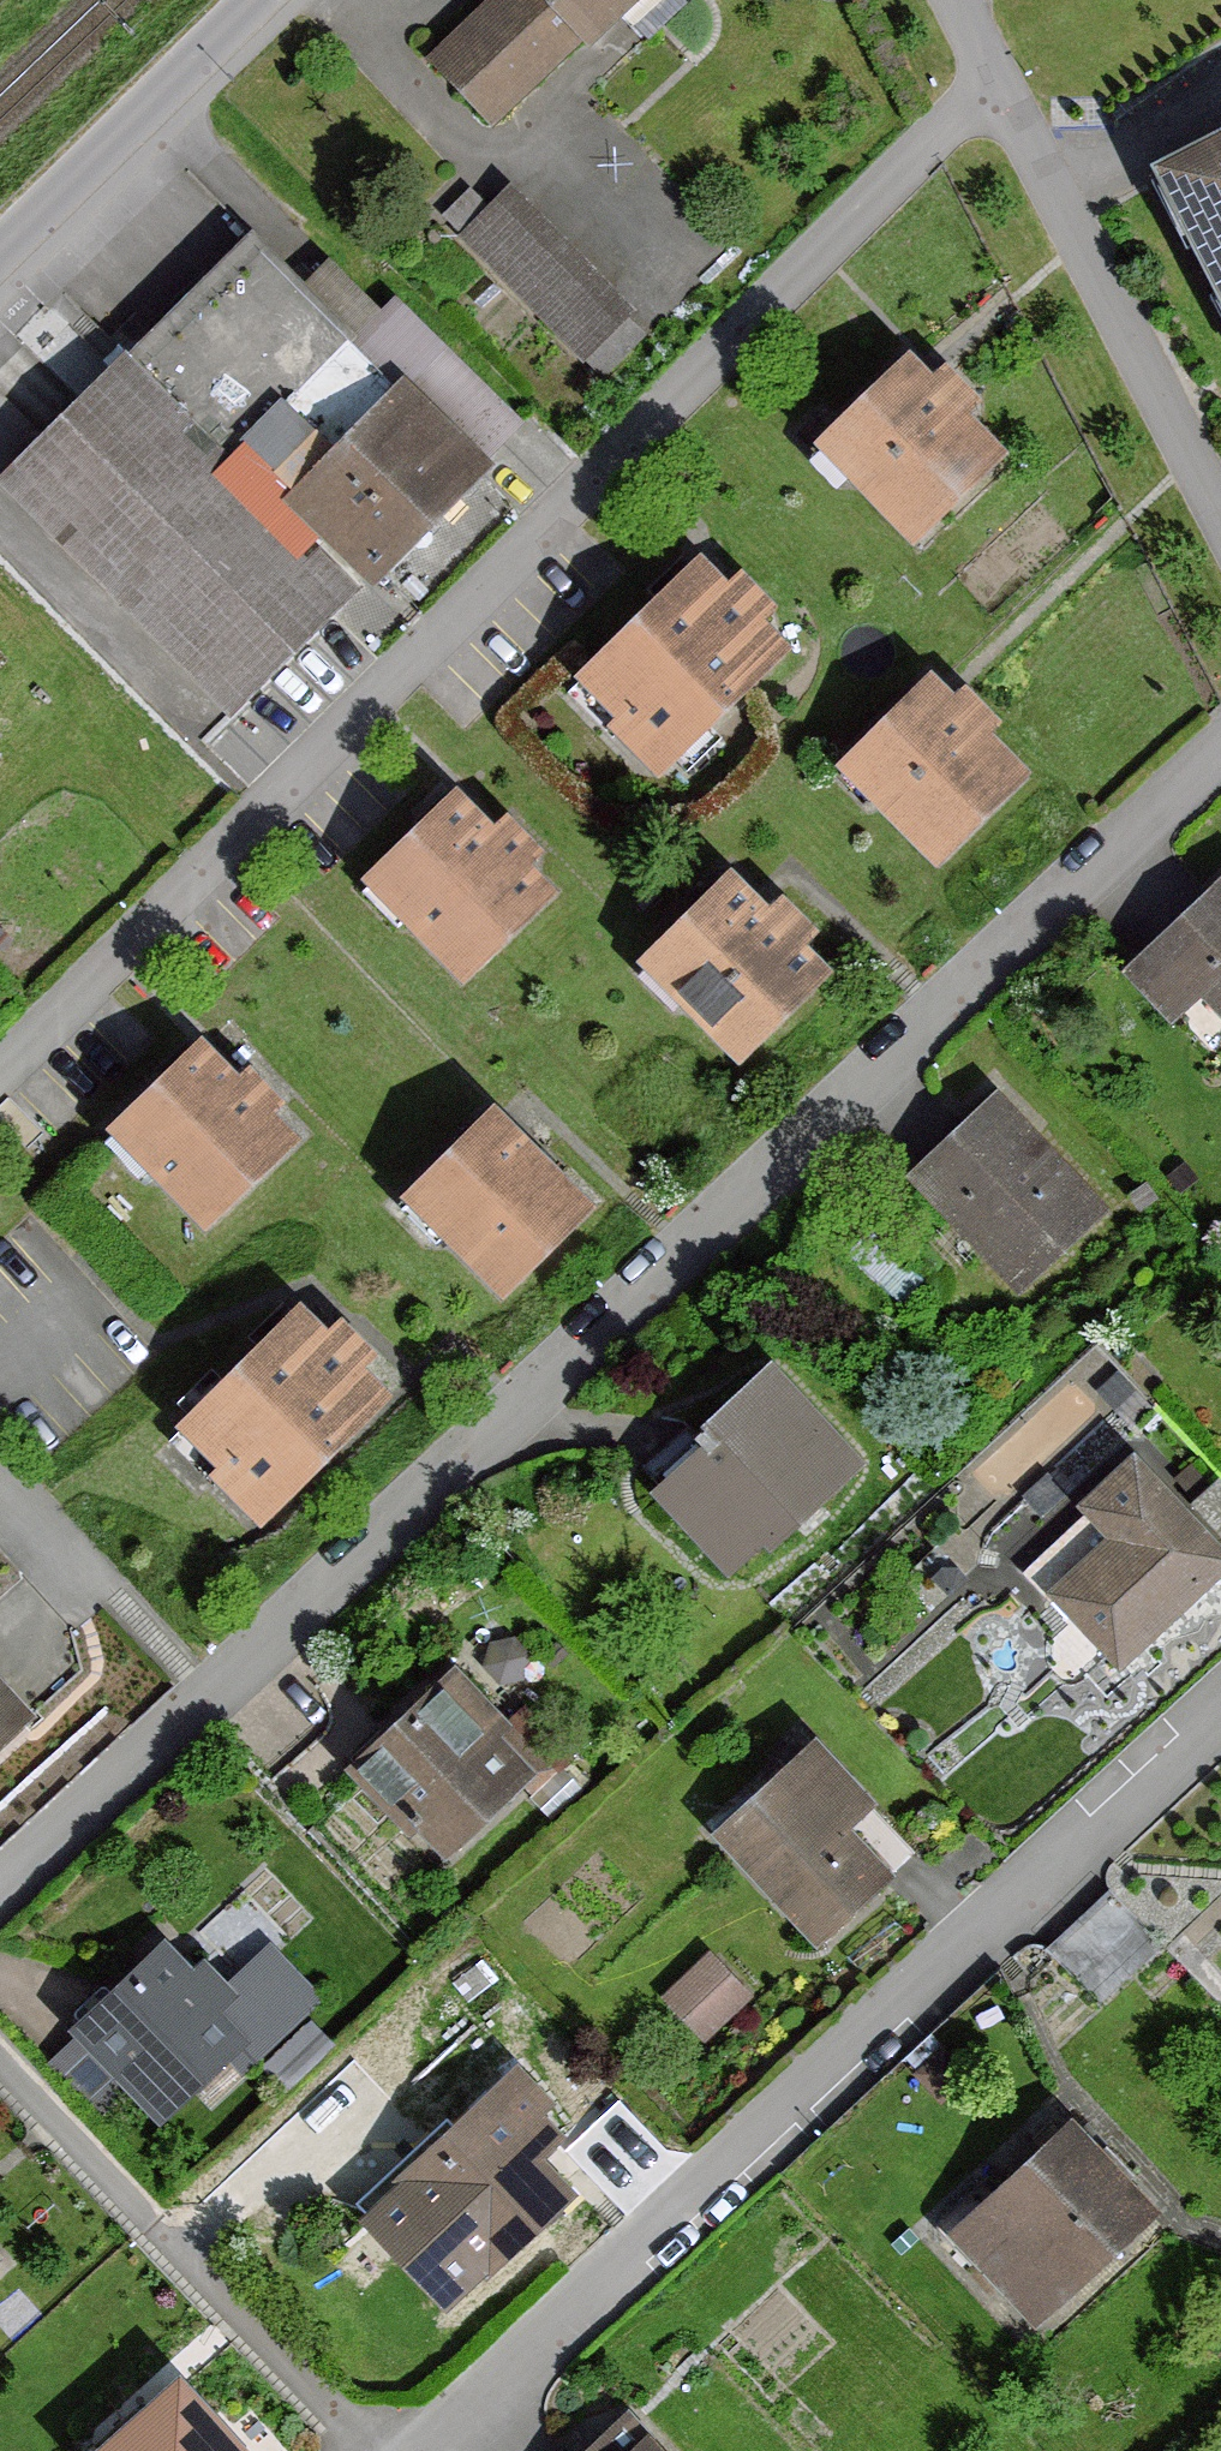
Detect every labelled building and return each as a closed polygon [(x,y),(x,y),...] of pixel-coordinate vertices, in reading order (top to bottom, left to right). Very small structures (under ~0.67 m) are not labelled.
[(411,74),(480,146),(566,64),(574,73),(651,0),(488,0),(411,74)] [(1163,170),(1220,282),(1220,140),(1163,170)] [(630,326),(499,200),(452,248),(583,375),(630,326)] [(234,247),(118,362),(112,368),(0,480),(0,521),(215,735),(348,603),(515,437),(390,312),(373,329),(318,273),(302,289),(289,302),(234,247)] [(917,390),(889,365),(799,460),(902,557),(990,464),(953,429),(969,412),(930,376),(917,390)] [(722,602),(687,565),(556,687),(595,729),(588,736),(643,793),(774,670),(752,646),(771,629),(735,590),(722,602)] [(943,713),(916,687),(825,783),(929,879),(1016,786),(979,752),(995,735),(957,699),(943,713)] [(478,839),(439,803),(349,899),(452,996),(540,902),(513,878),(530,861),(491,825),(478,839)] [(1112,984),(1164,1036),(1188,1012),(1220,1045),(1220,876),(1112,984)] [(752,919),(713,883),(623,979),(726,1076),(814,982),(788,958),(804,941),(765,904),(752,919)] [(220,1089),(182,1053),(91,1149),(194,1246),(282,1153),(256,1128),(272,1111),(234,1075),(220,1089)] [(1101,1216),(979,1099),(892,1189),(1013,1307),(1101,1216)] [(578,1218),(477,1120),(387,1212),(488,1310),(578,1218)] [(311,1350),(274,1316),(154,1445),(202,1490),(198,1495),(249,1542),(374,1407),(352,1386),(368,1369),(328,1332),(311,1350)] [(851,1476),(751,1376),(670,1456),(681,1466),(641,1506),(720,1585),(750,1555),(761,1566),(851,1476)] [(1136,1416),(1110,1386),(1092,1400),(1118,1431),(1136,1416)] [(1121,1460),(1064,1514),(1076,1526),(1021,1579),(1113,1674),(1220,1569),(1220,1505),(1208,1492),(1179,1520),(1121,1460)] [(546,1778),(442,1678),(343,1780),(448,1880),(546,1778)] [(0,1711),(0,1744),(17,1727),(0,1711)] [(867,1820),(797,1748),(696,1846),(808,1960),(885,1885),(844,1842),(867,1820)] [(1149,1958),(1106,1912),(1057,1957),(1100,2003),(1149,1958)] [(182,1982),(153,1950),(58,2035),(144,2130),(233,2050),(211,2026),(233,2006),(198,1967),(182,1982)] [(741,2005),(702,1964),(654,2010),(693,2051),(741,2005)] [(563,2135),(504,2072),(339,2225),(434,2327),(568,2202),(532,2164),(563,2135)] [(1148,2219),(1053,2121),(929,2240),(1024,2338),(1148,2219)] [(160,2382),(81,2450),(220,2450),(160,2382)] [(613,2420),(580,2450),(642,2450),(613,2420)]
